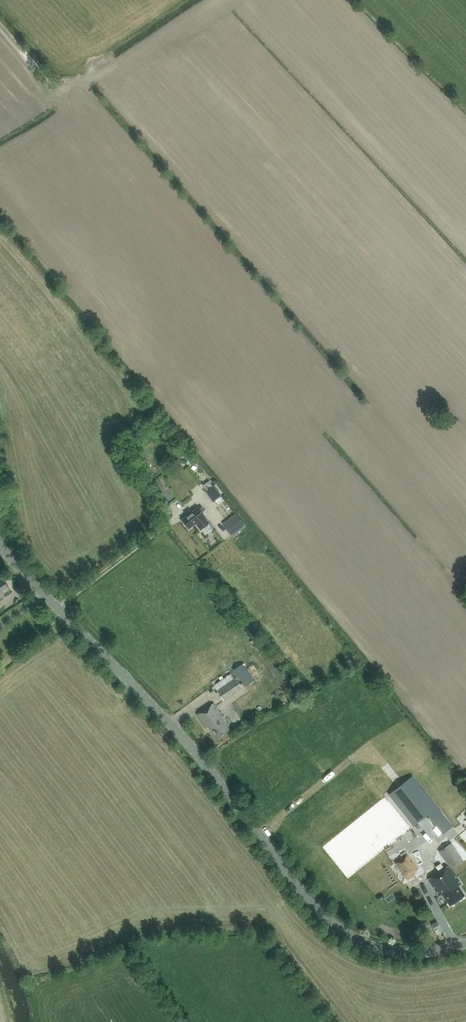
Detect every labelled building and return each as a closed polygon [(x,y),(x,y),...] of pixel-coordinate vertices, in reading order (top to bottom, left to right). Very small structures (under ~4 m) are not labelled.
[(215,486),(206,492),(213,501),(222,495),(215,486)] [(189,528),(196,523),(201,529),(209,522),(204,516),(205,516),(202,512),(204,510),(201,507),(199,509),(198,507),(183,519),(189,528)] [(230,519),(224,524),(232,535),(245,525),(238,517),(232,521),(230,519)] [(3,596),(1,595),(10,588),(2,577),(0,578),(0,598),(3,596)] [(245,685),(254,679),(243,664),(234,669),(245,685)] [(231,673),(214,685),(224,701),(243,688),(242,687),(237,678),(236,677),(234,678),(231,673)] [(216,738),(229,729),(221,716),(223,715),(214,702),(196,714),(206,728),(208,726),(216,738)] [(452,825),(412,774),(389,793),(413,826),(428,814),(442,832),(452,825)] [(439,851),(449,865),(451,867),(463,859),(452,843),(439,851)] [(395,862),(405,878),(418,869),(408,853),(395,862)] [(450,905),(465,895),(459,885),(462,883),(451,867),(449,865),(429,879),(440,896),(443,894),(450,905)]
